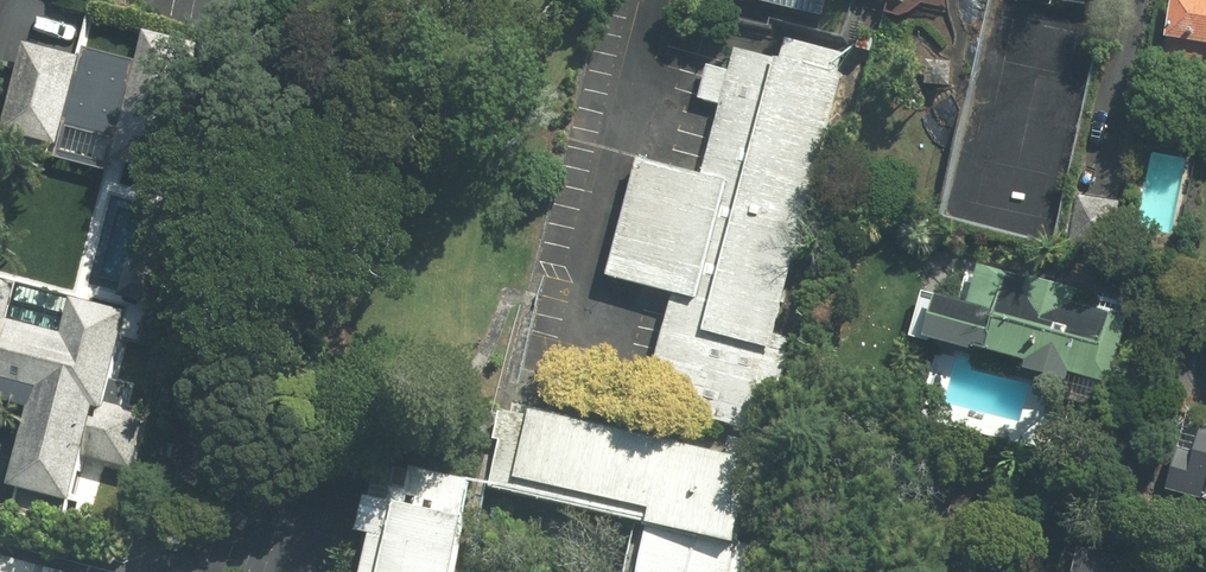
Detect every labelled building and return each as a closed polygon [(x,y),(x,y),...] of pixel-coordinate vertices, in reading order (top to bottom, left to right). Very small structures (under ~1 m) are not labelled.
[(821,12),(824,0),(771,0),(821,12)] [(1166,7),(1161,49),(1205,55),(1205,0),(1167,0),(1166,7)] [(848,46),(745,21),(711,161),(626,140),(593,273),(672,292),(653,372),(761,398),(848,46)] [(111,167),(185,185),(217,55),(143,37),(135,67),(83,54),(81,62),(23,47),(0,139),(56,153),(53,165),(108,178),(111,167)] [(1112,255),(1121,205),(1079,197),(1069,247),(1112,255)] [(1027,372),(1025,381),(1066,391),(1068,382),(1106,392),(1127,308),(972,270),(962,307),(924,297),(912,343),(1027,372)] [(58,343),(6,330),(15,294),(0,290),(0,410),(27,417),(13,471),(7,494),(70,510),(82,463),(134,476),(149,418),(105,407),(127,321),(68,306),(58,343)] [(519,404),(502,486),(664,520),(653,571),(752,571),(777,459),(519,404)] [(1185,429),(1170,496),(1205,505),(1205,434),(1185,429)] [(470,480),(387,462),(362,571),(448,571),(470,480)] [(1172,568),(1082,552),(1078,571),(1172,571),(1172,568)] [(41,564),(0,553),(0,571),(39,571),(41,564)]
